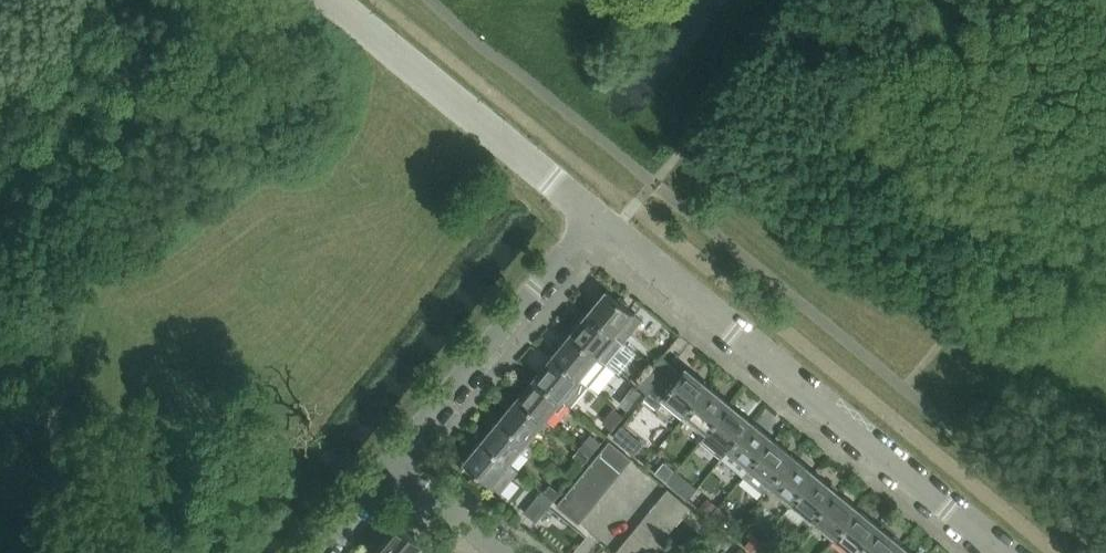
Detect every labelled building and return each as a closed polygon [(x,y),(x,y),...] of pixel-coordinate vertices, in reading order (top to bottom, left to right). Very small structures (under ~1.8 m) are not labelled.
[(607,291),(589,313),(617,337),(635,314),(607,291)] [(589,313),(571,334),(599,358),(608,364),(625,343),(617,337),(589,313)] [(571,334),(554,356),(581,379),(599,358),(571,334)] [(581,379),(554,356),(534,379),(562,402),(564,400),(572,407),(589,386),(581,379)] [(662,357),(644,380),(654,388),(673,366),(662,357)] [(654,388),(649,394),(647,397),(658,405),(662,400),(684,418),(710,387),(688,369),(683,374),(673,366),(654,388)] [(534,379),(517,400),(545,423),(562,402),(534,379)] [(654,388),(644,380),(639,386),(649,394),(654,388)] [(731,404),(710,387),(684,418),(706,436),(709,433),(731,404)] [(517,400),(499,421),(527,444),(545,423),(517,400)] [(753,422),(731,404),(709,433),(730,450),(753,422)] [(626,416),(614,407),(603,422),(614,431),(626,416)] [(499,421),(482,442),(510,465),(527,444),(499,421)] [(774,440),(753,422),(730,450),(751,468),(774,440)] [(624,428),(615,439),(633,454),(642,444),(624,428)] [(591,437),(579,451),(590,460),(601,446),(591,437)] [(795,457),(774,440),(751,468),(772,485),(795,457)] [(611,441),(601,453),(624,472),(633,460),(611,441)] [(492,486),(510,465),(482,442),(464,463),(492,486)] [(590,460),(579,451),(574,457),(585,466),(590,460)] [(624,472),(601,453),(592,464),(615,483),(624,472)] [(817,475),(795,457),(772,485),(794,503),(817,475)] [(615,483),(592,464),(583,475),(606,493),(615,483)] [(697,490),(675,472),(666,482),(689,500),(697,490)] [(606,493),(583,475),(573,486),(596,505),(606,493)] [(813,524),(816,521),(839,493),(817,475),(794,503),(808,514),(803,521),(808,525),(813,524)] [(550,485),(544,492),(555,502),(561,494),(550,485)] [(596,505),(573,486),(565,497),(588,516),(596,505)] [(669,489),(659,501),(682,519),(691,508),(669,489)] [(536,524),(555,502),(544,492),(542,491),(524,514),(536,524)] [(860,511),(839,493),(816,521),(837,538),(860,511)] [(588,516),(565,497),(557,506),(580,525),(588,516)] [(659,501),(650,512),(673,530),(682,519),(659,501)] [(860,511),(837,538),(855,552),(861,552),(882,528),(860,511)] [(650,512),(641,523),(664,541),(673,530),(650,512)] [(641,523),(632,533),(655,552),(664,541),(641,523)] [(421,551),(425,546),(399,525),(375,552),(424,552),(421,551)] [(703,538),(710,543),(719,532),(712,526),(703,538)] [(882,528),(861,552),(897,552),(903,545),(882,528)] [(719,532),(710,543),(717,549),(726,538),(719,532)] [(623,544),(634,552),(654,552),(655,552),(632,533),(623,544)] [(745,546),(753,552),(761,542),(754,536),(745,546)] [(753,552),(763,552),(768,548),(761,542),(753,552)] [(616,552),(634,552),(623,544),(616,552)]
